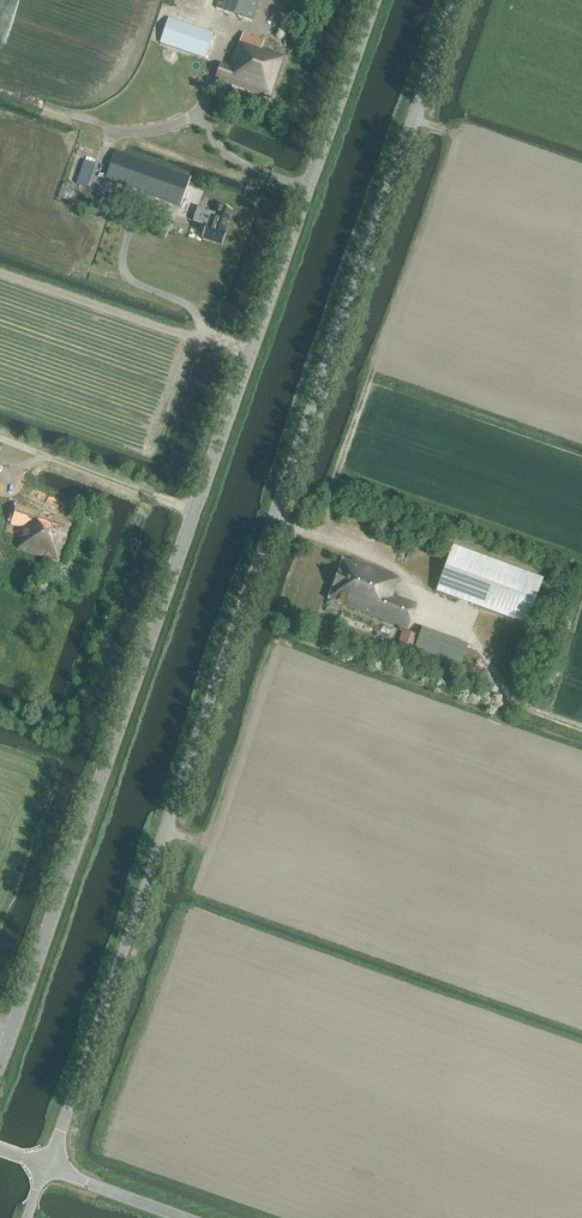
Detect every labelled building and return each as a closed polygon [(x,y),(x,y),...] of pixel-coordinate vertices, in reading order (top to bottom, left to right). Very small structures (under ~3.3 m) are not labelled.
[(252,22),(260,0),(219,0),(216,9),(252,22)] [(159,44),(204,59),(213,33),(167,18),(159,44)] [(215,80),(271,100),(285,58),(261,50),(264,42),(243,34),(239,44),(238,44),(235,54),(234,53),(229,67),(221,64),(215,80)] [(106,179),(180,206),(190,179),(116,152),(106,179)] [(93,164),(86,184),(95,187),(102,166),(93,164)] [(196,200),(189,198),(186,197),(183,205),(193,208),(196,200)] [(211,228),(225,233),(232,212),(216,206),(213,214),(216,216),(211,228)] [(46,559),(58,563),(71,526),(18,507),(11,524),(26,530),(20,549),(46,558),(46,559)] [(436,592),(526,626),(543,580),(452,547),(436,592)] [(328,600),(407,630),(416,604),(394,596),(399,581),(398,581),(398,579),(342,559),(328,600)] [(412,656),(458,672),(467,645),(422,628),(419,637),(403,631),(397,647),(400,648),(398,654),(409,658),(411,652),(413,653),(412,656)] [(492,702),(499,690),(491,685),(484,698),(492,702)]
